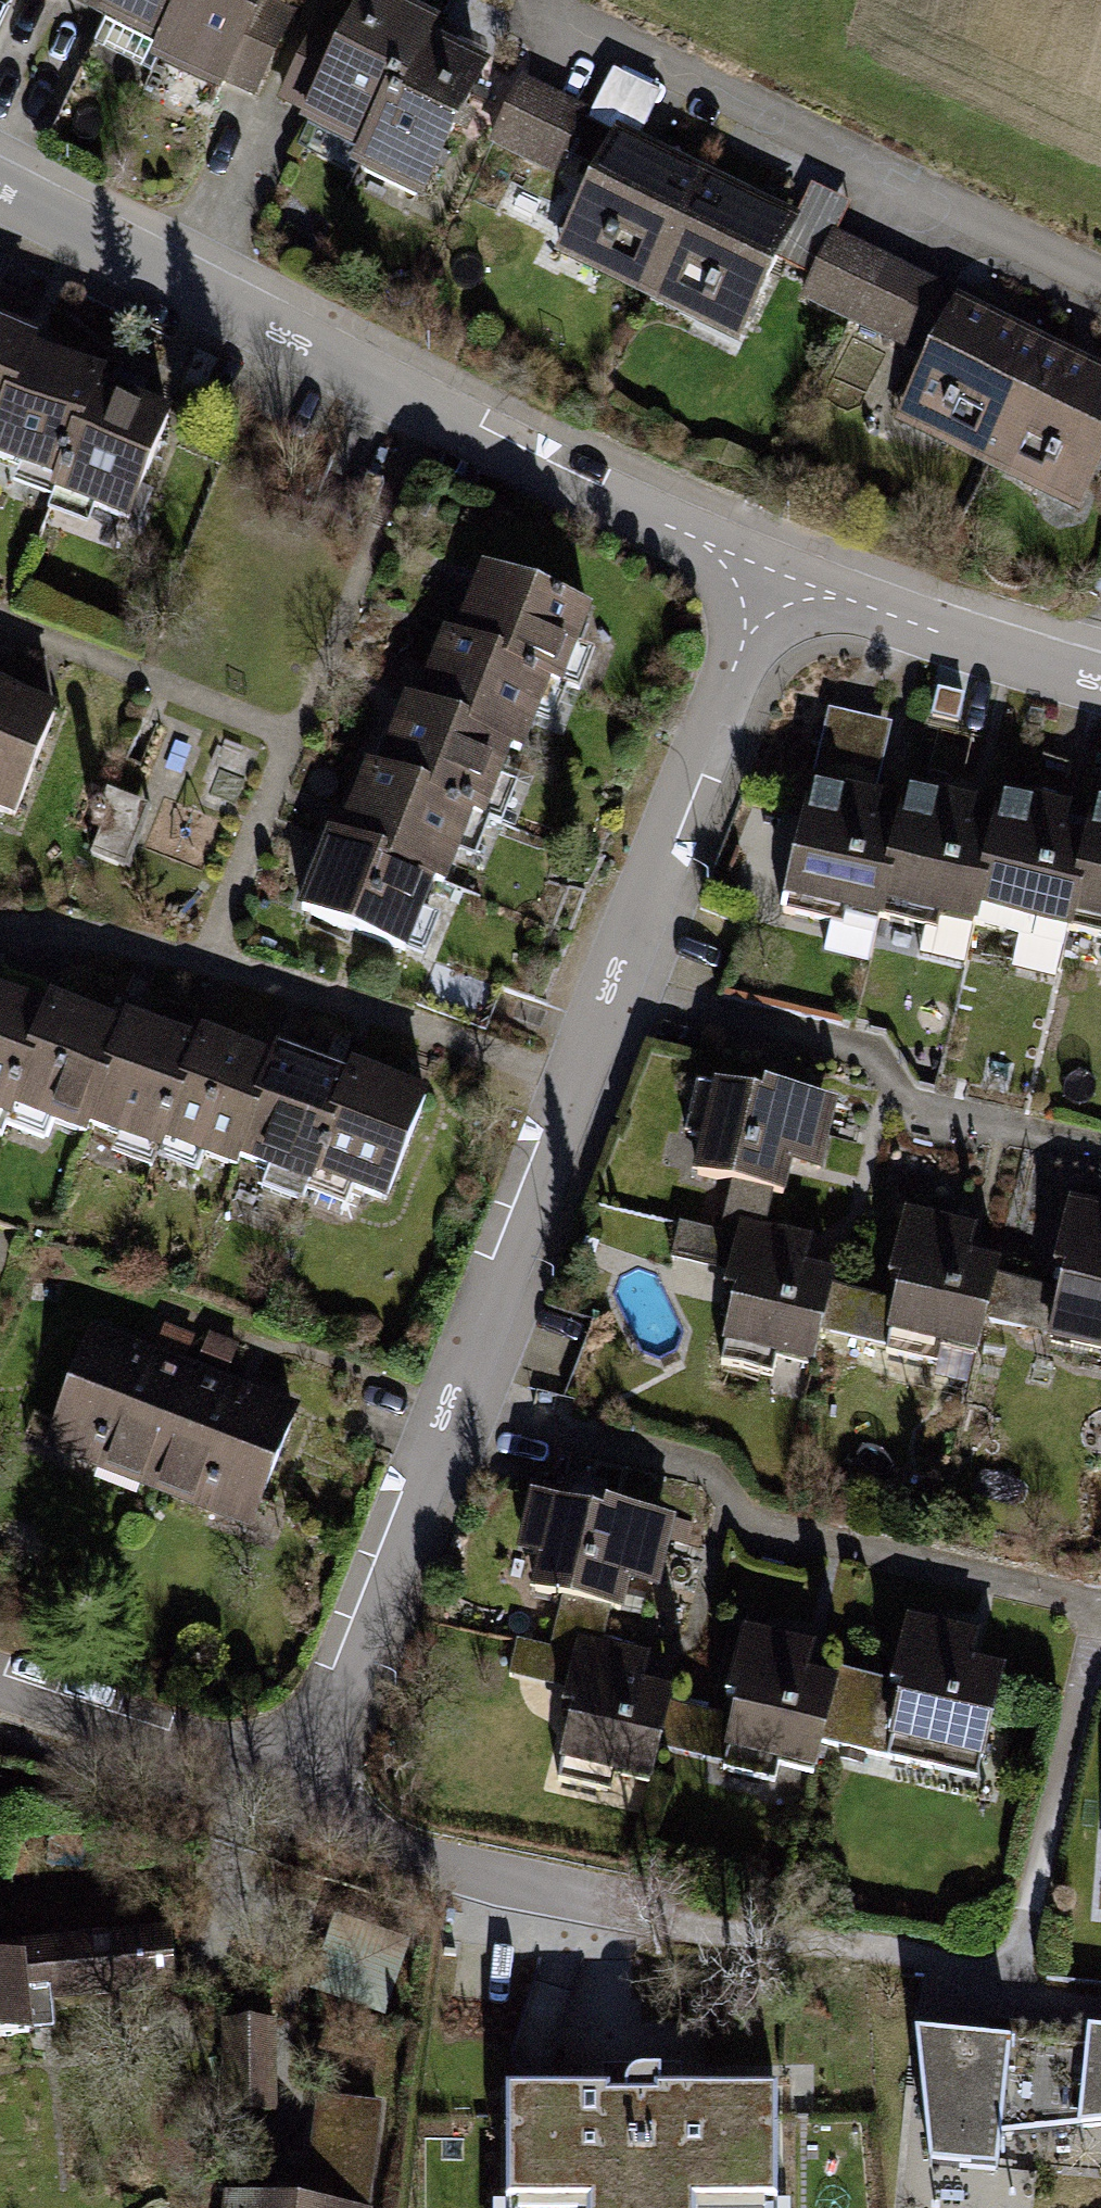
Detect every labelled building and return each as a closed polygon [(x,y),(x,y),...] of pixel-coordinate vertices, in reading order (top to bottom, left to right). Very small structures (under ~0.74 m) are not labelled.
[(169,35),(187,0),(100,0),(169,35)] [(169,35),(155,63),(214,92),(221,79),(251,94),(290,17),(260,1),(261,0),(187,0),(169,35)] [(371,0),(369,0),(342,53),(313,39),(284,99),(311,112),(313,113),(371,142),(421,43),(428,28),(371,0)] [(480,73),(421,43),(371,142),(365,155),(424,185),(480,73)] [(581,112),(522,83),(492,142),(552,171),(581,112)] [(696,175),(605,137),(550,267),(641,305),(696,175)] [(788,214),(696,175),(641,305),(733,344),(788,214)] [(949,303),(971,313),(976,300),(832,238),(802,300),(928,353),(949,303)] [(971,313),(949,303),(928,353),(894,433),(985,471),(1040,341),(971,313)] [(27,330),(0,318),(0,396),(27,330)] [(0,397),(0,460),(54,482),(101,370),(24,339),(0,397)] [(1040,341),(985,471),(1077,510),(1100,453),(1100,367),(1040,341)] [(95,384),(49,496),(125,527),(172,415),(95,384)] [(485,564),(460,635),(565,671),(588,601),(485,564)] [(444,630),(420,701),(525,737),(550,666),(444,630)] [(16,829),(59,711),(0,690),(0,823),(16,829)] [(406,697),(379,774),(484,810),(511,733),(406,697)] [(902,770),(874,900),(963,919),(972,877),(983,829),(958,824),(967,784),(902,770)] [(366,771),(339,848),(445,884),(471,807),(366,771)] [(995,775),(967,905),(1056,924),(1065,882),(1076,834),(1051,829),(1060,789),(995,775)] [(805,781),(778,911),(867,930),(886,840),(861,835),(870,795),(805,781)] [(1059,915),(1100,924),(1100,788),(1087,785),(1059,915)] [(327,845),(300,922),(405,958),(432,881),(327,845)] [(0,989),(0,1078),(28,999),(0,989)] [(31,992),(0,1079),(0,1100),(70,1125),(108,1019),(31,992)] [(188,1038),(111,1011),(73,1117),(150,1144),(188,1038)] [(268,1056),(191,1029),(153,1135),(230,1162),(268,1056)] [(348,1074),(271,1047),(234,1153),(310,1180),(348,1074)] [(427,1097),(350,1070),(312,1176),(389,1203),(427,1097)] [(701,1077),(681,1176),(727,1185),(718,1230),(764,1239),(773,1193),(780,1195),(788,1158),(821,1165),(834,1103),(701,1077)] [(1059,1208),(1047,1270),(1060,1272),(1046,1344),(1100,1355),(1100,1217),(1059,1208)] [(960,1226),(893,1212),(881,1270),(896,1273),(890,1302),(828,1291),(818,1346),(971,1378),(993,1273),(952,1264),(960,1226)] [(731,1270),(716,1347),(813,1366),(831,1273),(800,1267),(804,1247),(676,1222),(669,1258),(731,1270)] [(296,1412),(87,1329),(40,1446),(249,1530),(296,1412)] [(682,1527),(533,1489),(516,1556),(550,1564),(542,1597),(553,1600),(542,1642),(592,1655),(603,1611),(623,1617),(633,1579),(666,1587),(682,1527)] [(973,1632),(902,1618),(888,1688),(842,1679),(826,1749),(971,1778),(991,1679),(964,1674),(973,1632)] [(817,1649),(736,1631),(720,1701),(731,1704),(727,1720),(669,1706),(659,1749),(717,1763),(817,1786),(841,1681),(811,1674),(817,1649)] [(659,1674),(514,1637),(505,1675),(567,1689),(546,1782),(646,1804),(667,1711),(651,1707),(659,1674)] [(0,1952),(0,2040),(22,2038),(18,1991),(166,1977),(161,1925),(16,1939),(17,1951),(0,1952)] [(212,2001),(213,2114),(266,2114),(265,2001),(212,2001)] [(1077,2047),(1041,2044),(1033,2132),(1070,2127),(1100,2122),(1100,2028),(1080,2026),(1077,2047)] [(1040,2045),(910,2033),(920,2163),(993,2166),(996,2134),(1032,2134),(1040,2045)] [(507,2207),(772,2207),(773,2091),(508,2091),(507,2207)] [(220,2186),(218,2207),(369,2207),(381,2105),(311,2097),(302,2172),(279,2169),(276,2193),(220,2186)]
